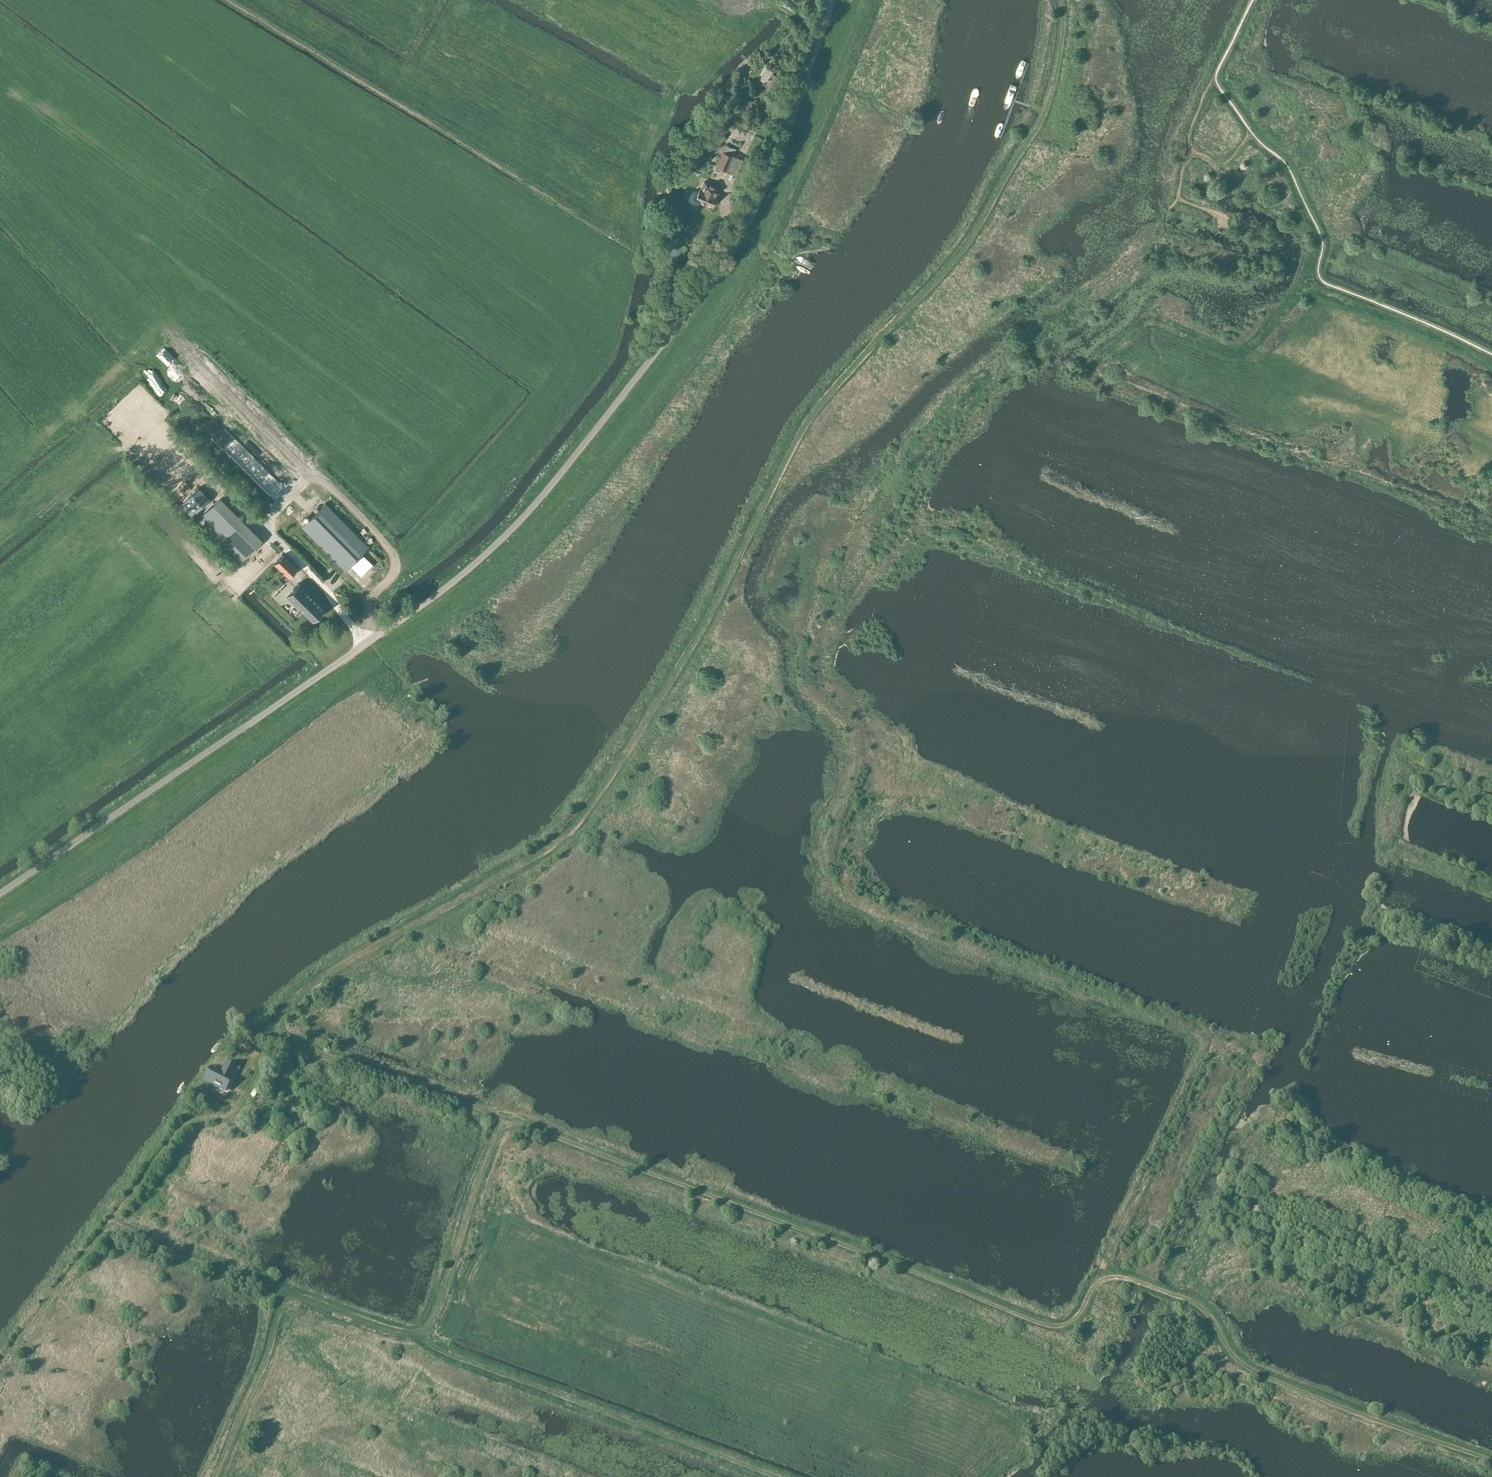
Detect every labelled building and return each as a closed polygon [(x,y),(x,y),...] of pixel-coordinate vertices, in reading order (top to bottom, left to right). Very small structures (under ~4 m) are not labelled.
[(744,112),(743,101),(732,102),(733,113),(744,112)] [(703,129),(698,128),(694,130),(693,134),(695,138),(697,139),(702,138),(704,134),(703,129)] [(724,144),(722,151),(715,166),(726,170),(736,174),(742,159),(733,155),(732,155),(735,149),(724,144)] [(717,196),(720,188),(704,180),(700,188),(699,188),(695,198),(713,205),(717,196)] [(190,517),(210,499),(199,487),(180,505),(190,517)] [(264,539),(221,495),(198,517),(241,561),(264,539)] [(345,570),(369,547),(324,503),(301,526),(345,570)] [(298,568),(284,553),(275,562),(289,577),(298,568)] [(325,607),(300,581),(286,595),(312,621),(319,614),(325,607)] [(209,1073),(205,1085),(213,1088),(214,1086),(220,1088),(219,1091),(227,1094),(236,1071),(225,1066),(221,1078),(209,1073)]
